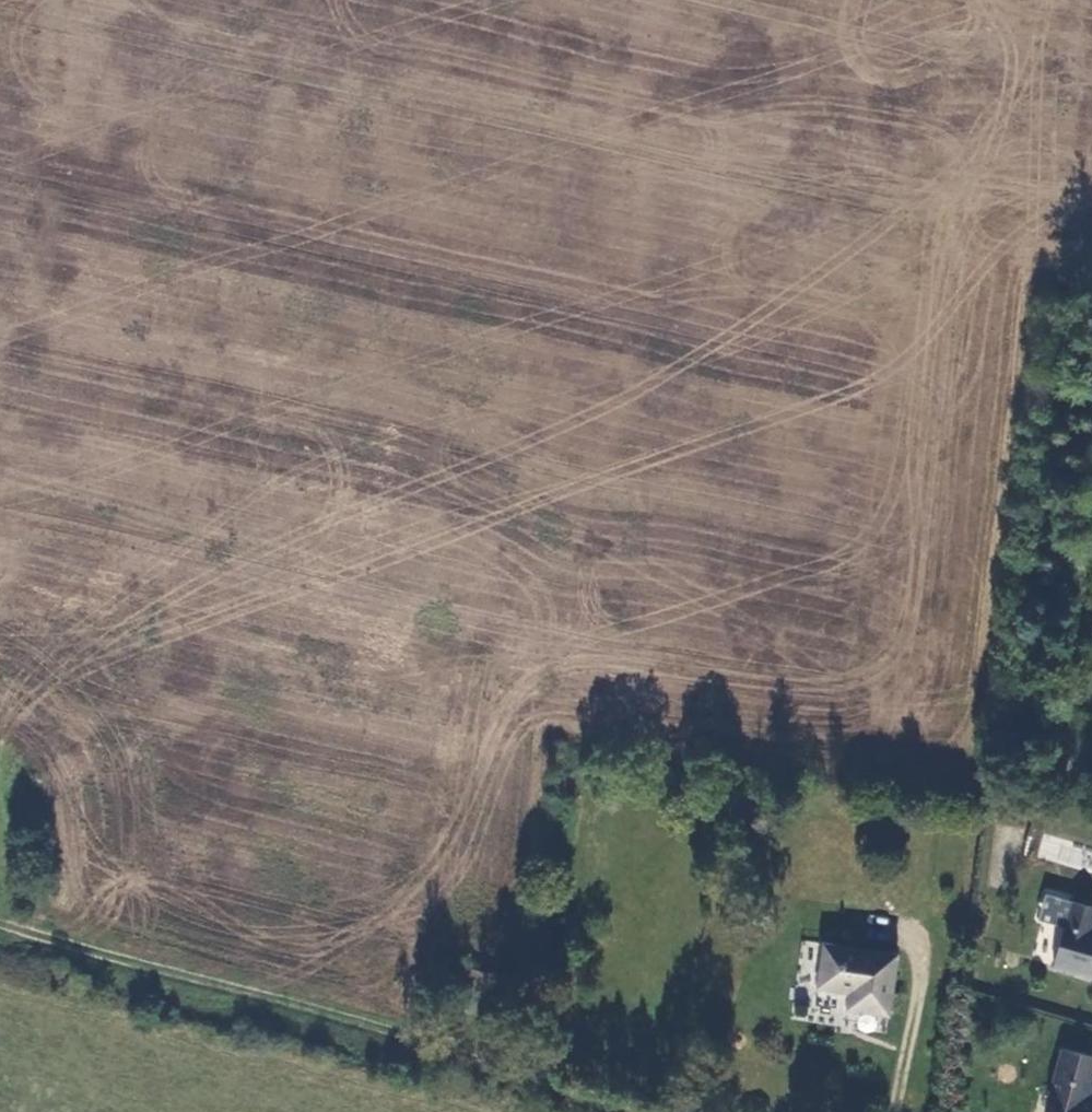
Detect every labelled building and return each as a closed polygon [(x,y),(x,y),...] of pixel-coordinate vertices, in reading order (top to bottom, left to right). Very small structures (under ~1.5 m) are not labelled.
[(1091,912),(1091,906),(1067,899),(1050,966),(1091,976),(1091,930),(1088,929),(1091,912)] [(822,947),(816,987),(850,992),(847,1010),(887,1016),(896,957),(822,947)] [(1088,1103),(1083,1093),(1091,1059),(1056,1049),(1044,1094),(1050,1095),(1046,1111),(1091,1111),(1091,1104),(1088,1103)]
